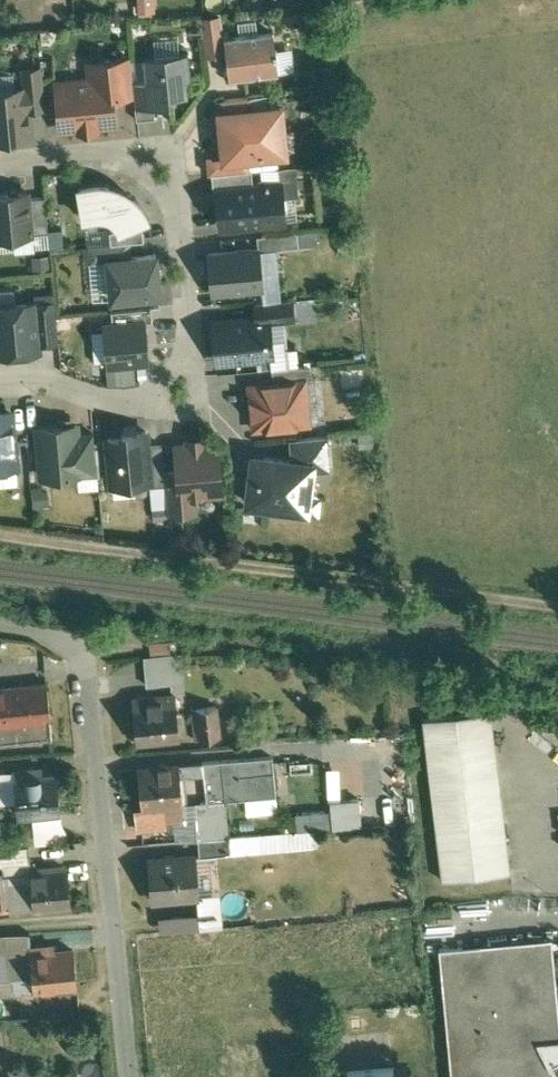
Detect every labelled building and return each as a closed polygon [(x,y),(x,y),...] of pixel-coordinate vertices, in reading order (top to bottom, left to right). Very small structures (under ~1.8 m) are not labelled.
[(222,18),(202,20),(204,36),(224,33),(222,18)] [(274,32),(226,37),(230,77),(279,71),(277,54),(279,54),(278,49),(276,49),(274,32)] [(150,42),(152,53),(172,50),(170,38),(150,42)] [(189,51),(145,56),(147,81),(151,118),(156,117),(155,106),(164,105),(163,101),(170,101),(170,96),(188,94),(187,77),(191,77),(189,51)] [(131,57),(109,59),(113,97),(135,95),(134,83),(131,57)] [(102,79),(58,83),(62,128),(80,126),(80,130),(98,129),(98,124),(115,123),(113,97),(109,59),(100,60),(102,79)] [(47,106),(43,67),(24,68),(26,87),(27,87),(29,108),(47,106)] [(147,81),(134,83),(135,95),(137,119),(151,118),(147,81)] [(0,89),(0,138),(31,135),(29,108),(27,87),(26,87),(0,89)] [(250,96),(224,99),(225,112),(252,109),(250,96)] [(225,112),(221,112),(226,156),(226,159),(247,156),(286,153),(282,106),(252,109),(225,112)] [(247,156),(226,159),(226,156),(210,158),(211,173),(213,173),(248,170),(247,156)] [(248,170),(213,173),(215,192),(219,191),(219,190),(255,187),(253,170),(248,170)] [(255,187),(219,190),(219,191),(223,226),(285,220),(281,180),(260,182),(260,186),(255,187)] [(105,183),(98,183),(79,186),(84,218),(100,216),(104,216),(109,217),(111,219),(114,220),(116,222),(118,225),(119,228),(120,230),(143,221),(149,219),(148,215),(144,209),(141,204),(138,201),(135,198),(131,195),(126,192),(120,189),(111,186),(111,184),(105,183)] [(0,194),(0,237),(32,234),(29,198),(29,192),(0,194)] [(46,196),(29,198),(32,234),(49,232),(46,196)] [(143,221),(120,230),(119,228),(110,231),(112,244),(128,242),(145,240),(143,221)] [(298,232),(281,234),(282,248),(300,247),(298,232)] [(281,234),(259,236),(260,249),(260,251),(282,248),(281,234)] [(112,244),(88,246),(90,262),(110,260),(110,259),(130,257),(128,242),(112,244)] [(260,249),(211,254),(214,292),(234,290),(234,292),(244,291),(244,289),(263,287),(260,251),(260,249)] [(130,257),(110,259),(110,260),(114,296),(113,296),(113,298),(115,298),(159,293),(159,294),(161,294),(160,292),(157,256),(157,254),(155,254),(155,255),(130,257)] [(294,300),(255,303),(257,319),(268,318),(268,322),(295,320),(294,300)] [(0,305),(0,354),(40,350),(36,303),(36,302),(0,305)] [(56,302),(36,303),(39,344),(60,341),(56,302)] [(152,308),(113,312),(114,325),(145,321),(145,322),(154,321),(152,308)] [(257,319),(217,323),(221,360),(271,355),(268,322),(268,318),(257,319)] [(114,325),(106,326),(109,365),(149,361),(145,322),(145,321),(114,325)] [(311,365),(273,369),(274,383),(306,380),(306,381),(313,381),(311,365)] [(363,365),(341,371),(346,389),(368,383),(363,365)] [(274,383),(251,386),(255,429),(310,423),(306,381),(306,380),(274,383)] [(0,412),(0,461),(17,459),(12,411),(0,412)] [(76,424),(41,427),(42,444),(38,449),(38,450),(43,454),(44,461),(40,466),(40,467),(45,472),(45,477),(80,474),(77,435),(76,424)] [(147,431),(124,433),(124,437),(109,438),(113,485),(136,482),(136,478),(150,477),(152,477),(149,446),(147,431)] [(95,433),(77,435),(80,474),(99,473),(95,433)] [(330,435),(290,439),(293,461),(309,463),(308,473),(333,470),(330,435)] [(217,442),(178,445),(180,470),(182,496),(184,496),(221,493),(217,442)] [(163,445),(149,446),(152,477),(150,477),(151,486),(167,485),(166,472),(163,445)] [(293,461),(255,456),(249,503),(303,509),(304,496),(309,497),(311,477),(307,476),(308,473),(309,463),(293,461)] [(180,470),(166,472),(167,485),(169,512),(185,510),(184,496),(182,496),(180,470)] [(182,652),(145,656),(147,685),(174,682),(173,668),(183,668),(182,652)] [(0,687),(0,741),(53,736),(51,717),(48,682),(0,687)] [(176,693),(134,698),(139,740),(180,735),(176,693)] [(216,704),(198,706),(200,714),(194,715),(196,738),(220,735),(216,704)] [(492,710),(424,718),(443,879),(511,871),(492,710)] [(533,783),(557,782),(557,743),(530,745),(533,783)] [(273,756),(203,761),(207,801),(208,801),(277,795),(273,756)] [(180,763),(140,767),(144,805),(144,807),(162,805),(162,814),(165,814),(180,813),(179,803),(184,802),(180,763)] [(56,774),(42,775),(42,767),(15,770),(20,815),(60,811),(56,774)] [(226,805),(208,806),(208,801),(207,801),(207,802),(208,806),(196,807),(199,838),(229,836),(226,805)] [(162,805),(144,807),(144,805),(135,806),(137,831),(166,828),(165,814),(162,814),(162,805)] [(229,836),(199,838),(200,854),(231,852),(230,836),(229,836)] [(195,855),(151,859),(154,899),(199,895),(195,855)] [(66,868),(33,872),(34,880),(9,882),(11,903),(11,907),(69,901),(66,868)] [(0,876),(0,905),(11,903),(9,882),(8,875),(0,876)] [(461,906),(462,921),(499,918),(498,903),(461,906)] [(0,934),(0,982),(16,981),(16,990),(34,988),(31,948),(32,948),(30,933),(0,934)] [(440,947),(452,1076),(557,1076),(557,1074),(551,1061),(557,1057),(557,988),(553,936),(481,943),(482,943),(440,947)] [(56,952),(55,945),(32,948),(31,948),(34,988),(60,986),(59,981),(76,979),(77,984),(78,984),(75,950),(56,952)] [(17,1070),(17,1076),(38,1076),(38,1068),(17,1070)] [(349,1073),(349,1076),(396,1076),(395,1068),(349,1073)]
